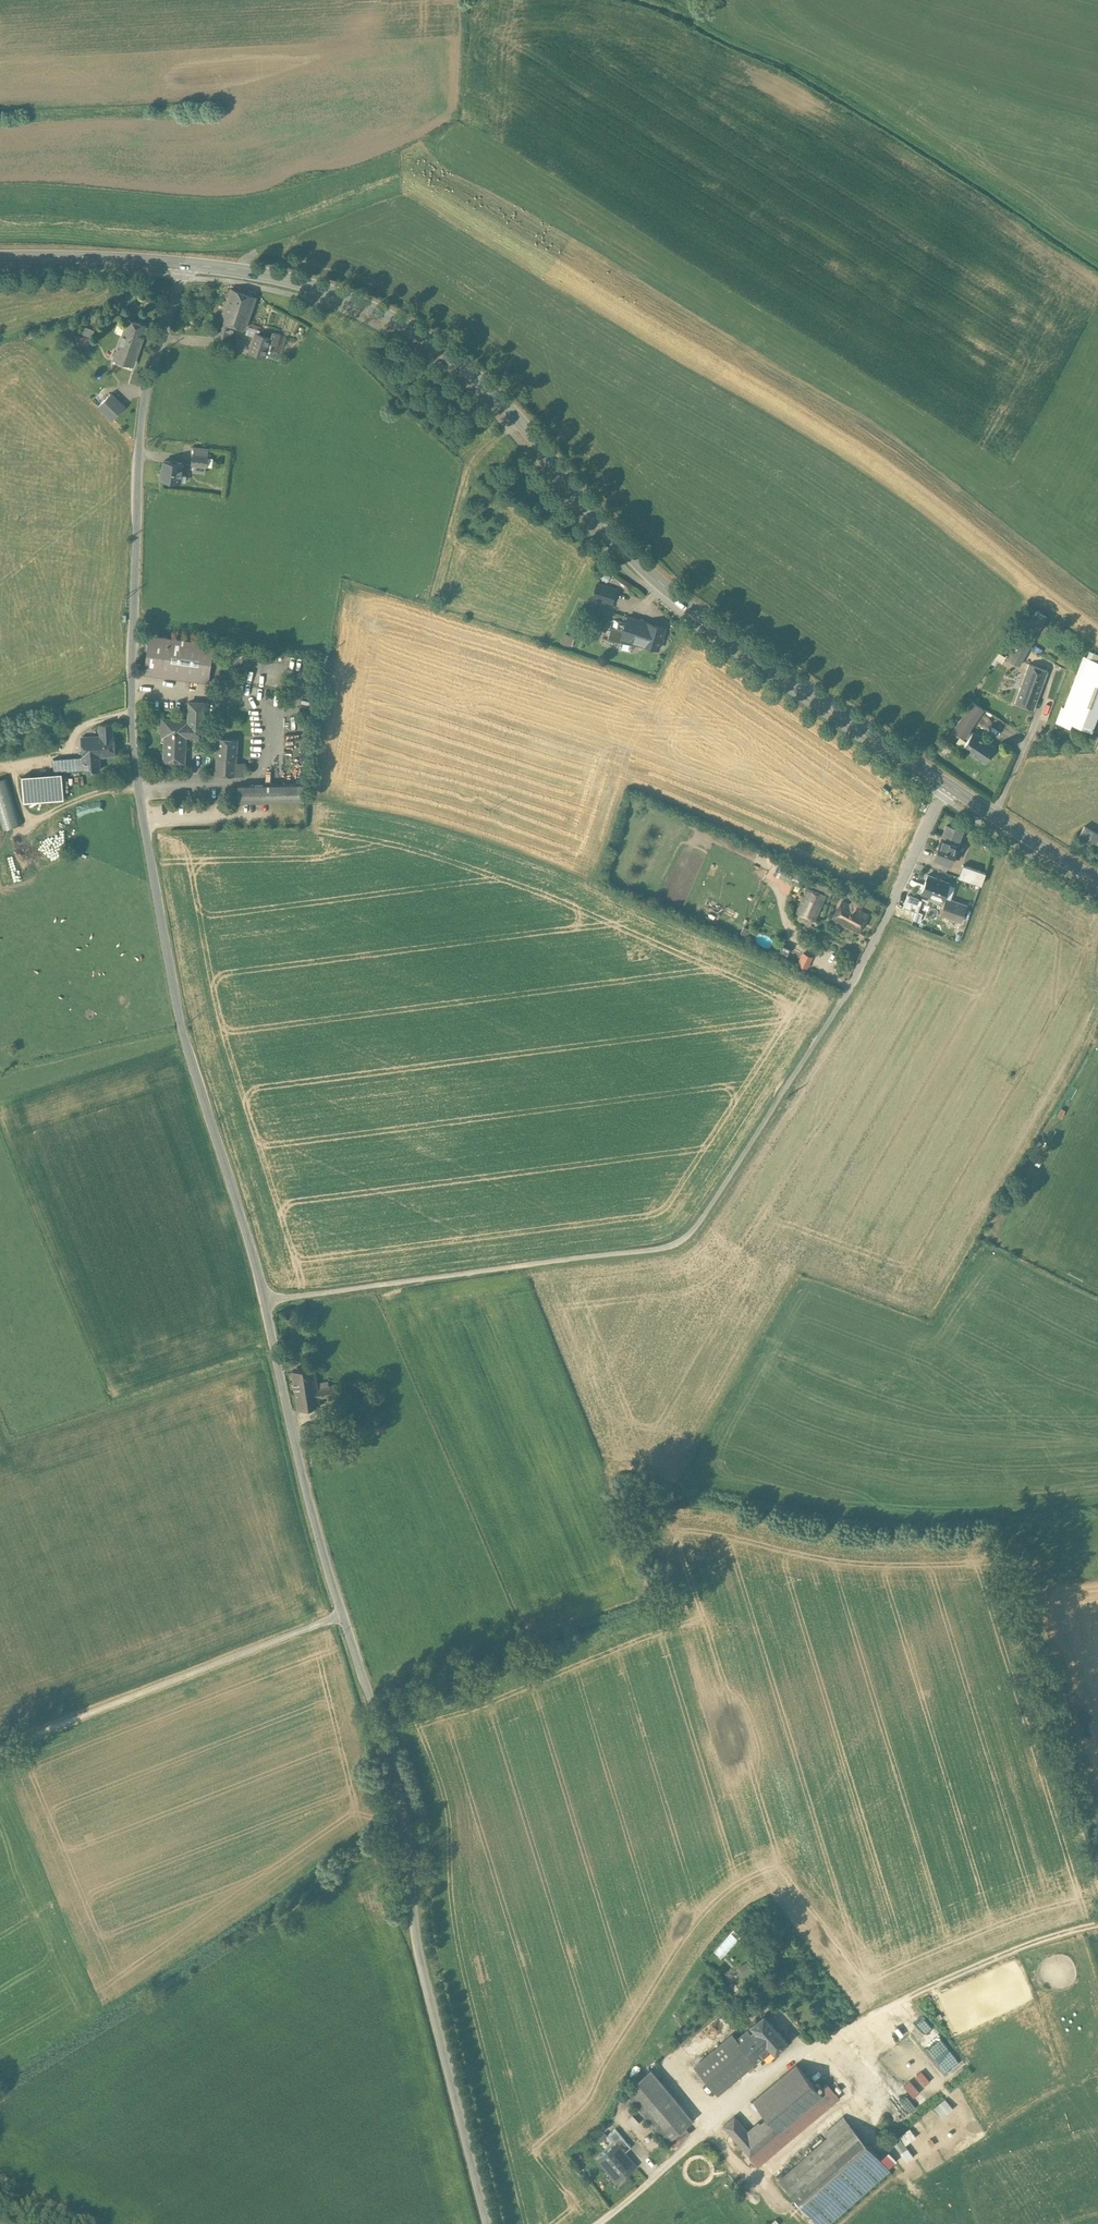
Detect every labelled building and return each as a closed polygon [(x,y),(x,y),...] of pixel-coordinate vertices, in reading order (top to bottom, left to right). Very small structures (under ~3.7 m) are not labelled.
[(254,296),(231,288),(226,302),(231,304),(231,306),(238,308),(236,312),(240,314),(240,316),(247,318),(254,296)] [(231,304),(226,302),(220,320),(222,321),(215,338),(227,342),(233,324),(243,328),(247,318),(240,316),(240,314),(236,312),(238,308),(231,306),(231,304)] [(147,325),(129,319),(121,343),(139,349),(147,325)] [(82,334),(93,336),(95,328),(84,326),(82,334)] [(271,338),(270,341),(276,343),(280,331),(274,329),(271,338)] [(271,338),(256,333),(249,352),(264,357),(270,341),(271,338)] [(139,349),(121,343),(116,357),(134,363),(139,349)] [(125,407),(111,394),(99,406),(113,420),(125,407)] [(183,455),(192,456),(208,458),(209,450),(185,446),(183,455)] [(191,464),(207,466),(208,458),(192,456),(191,464)] [(183,464),(163,461),(162,471),(161,471),(159,480),(180,483),(183,464)] [(616,590),(597,584),(593,597),(611,603),(616,590)] [(1036,609),(1008,658),(1020,665),(1047,616),(1036,609)] [(664,628),(628,616),(624,629),(611,627),(607,639),(642,646),(643,644),(658,649),(664,628)] [(561,642),(572,645),(576,635),(565,632),(561,642)] [(214,643),(149,634),(144,673),(196,680),(209,682),(214,643)] [(1087,657),(1084,656),(1064,708),(1062,707),(1056,721),(1070,727),(1072,723),(1092,731),(1092,729),(1093,729),(1093,728),(1097,714),(1097,655),(1089,651),(1087,657)] [(223,657),(214,656),(212,676),(220,677),(223,657)] [(1048,670),(1029,663),(1015,702),(1034,709),(1048,670)] [(973,702),(954,731),(965,738),(966,736),(969,738),(972,733),(969,731),(983,709),(973,702)] [(205,704),(190,704),(189,723),(193,724),(204,724),(205,704)] [(175,719),(175,723),(163,723),(162,735),(170,735),(169,743),(165,743),(164,762),(177,763),(178,760),(185,760),(186,736),(192,736),(193,724),(189,723),(186,723),(187,720),(175,719)] [(100,736),(82,737),(83,756),(73,757),(75,770),(84,769),(84,771),(100,770),(99,756),(115,755),(113,723),(99,724),(100,736)] [(204,724),(193,724),(192,736),(203,737),(204,724)] [(996,747),(973,732),(972,733),(969,738),(963,747),(986,763),(996,747)] [(239,739),(218,738),(216,757),(237,759),(239,739)] [(73,757),(53,759),(54,771),(75,770),(73,757)] [(237,759),(216,757),(215,774),(245,776),(246,764),(237,763),(237,759)] [(61,773),(22,776),(24,802),(63,799),(61,773)] [(0,778),(0,821),(3,830),(22,824),(8,776),(0,778)] [(304,783),(238,785),(238,801),(304,800),(304,783)] [(962,831),(946,825),(934,858),(950,864),(962,831)] [(1086,825),(1079,837),(1097,848),(1097,832),(1086,825)] [(985,872),(969,867),(964,879),(981,885),(985,872)] [(830,880),(816,874),(812,884),(826,890),(830,880)] [(949,883),(928,875),(922,892),(943,900),(949,883)] [(824,895),(808,888),(801,906),(817,912),(824,895)] [(858,892),(851,905),(842,901),(832,919),(858,932),(868,915),(859,910),(866,896),(858,892)] [(928,901),(916,897),(912,909),(924,914),(928,901)] [(967,905),(947,898),(942,913),(961,921),(967,905)] [(817,912),(801,906),(798,912),(814,919),(817,912)] [(314,1367),(292,1371),(295,1390),(307,1388),(308,1391),(318,1389),(317,1383),(314,1367)] [(318,1389),(308,1391),(307,1388),(295,1390),(298,1410),(320,1406),(319,1398),(337,1395),(336,1385),(329,1387),(328,1381),(317,1383),(318,1389)] [(744,1976),(757,1970),(751,1959),(739,1965),(744,1976)] [(787,2041),(764,2014),(751,2025),(757,2031),(753,2034),(749,2038),(765,2057),(773,2050),(775,2052),(787,2041)] [(733,2034),(695,2065),(718,2092),(754,2061),(755,2062),(761,2057),(763,2058),(765,2057),(749,2038),(753,2034),(748,2028),(736,2038),(733,2034)] [(796,2064),(753,2100),(768,2117),(780,2130),(823,2094),(820,2091),(796,2064)] [(650,2069),(625,2090),(668,2140),(693,2119),(650,2069)] [(903,2084),(913,2097),(921,2091),(910,2079),(903,2084)] [(750,2156),(749,2157),(757,2167),(839,2097),(828,2084),(820,2091),(823,2094),(780,2130),(750,2156)] [(945,2098),(935,2107),(943,2117),(954,2107),(945,2098)] [(749,2132),(735,2116),(723,2125),(750,2156),(780,2130),(768,2117),(749,2132)] [(780,2179),(820,2223),(825,2223),(888,2168),(843,2117),(825,2133),(829,2137),(780,2179)] [(630,2131),(623,2123),(619,2126),(625,2135),(630,2131)] [(631,2147),(616,2128),(609,2134),(616,2143),(617,2143),(624,2152),(631,2147)] [(906,2144),(916,2137),(911,2129),(893,2140),(907,2161),(914,2156),(906,2144)] [(624,2152),(617,2143),(616,2143),(598,2159),(610,2173),(612,2171),(619,2179),(636,2166),(624,2152)]
